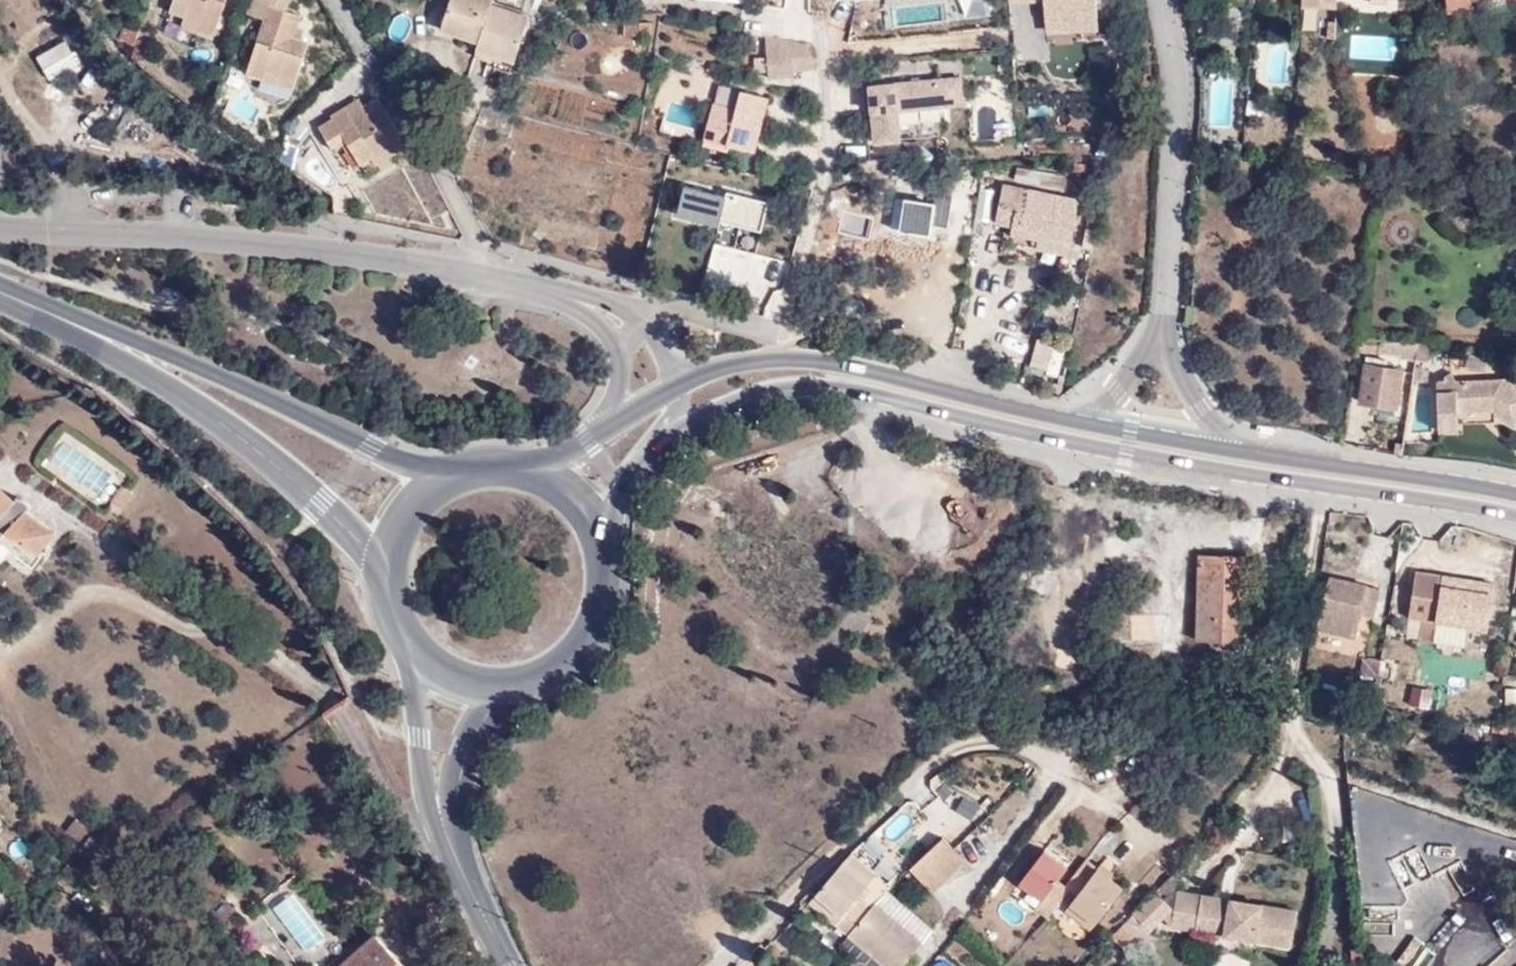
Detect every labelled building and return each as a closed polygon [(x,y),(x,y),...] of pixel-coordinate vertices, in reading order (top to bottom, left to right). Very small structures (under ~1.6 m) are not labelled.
[(181,17),(198,22),(196,30),(212,35),(224,0),(170,0),(167,12),(181,17)] [(307,42),(300,40),(292,37),(295,27),(299,16),(283,11),(287,0),(269,0),(263,17),(245,73),(262,79),(264,71),(294,81),(307,42)] [(249,12),(263,17),(269,0),(253,0),(249,12)] [(493,0),(450,0),(443,23),(461,30),(460,35),(480,42),(491,5),(493,0)] [(1009,4),(1043,2),(1045,32),(1099,29),(1097,0),(1008,0),(1009,4)] [(1321,0),(1320,8),(1337,9),(1337,1),(1321,0)] [(1448,13),(1473,10),(1472,0),(1447,0),(1448,13)] [(502,50),(514,13),(491,5),(480,42),(477,49),(495,55),(497,48),(502,50)] [(529,18),(514,13),(502,50),(516,54),(529,18)] [(198,22),(181,17),(180,25),(196,30),(198,22)] [(441,29),(460,35),(461,30),(443,23),(441,29)] [(650,36),(650,23),(625,24),(625,35),(650,36)] [(295,27),(292,37),(300,40),(303,29),(295,27)] [(789,42),(777,40),(766,37),(771,77),(796,78),(795,73),(816,68),(810,45),(789,42)] [(502,50),(499,56),(514,61),(516,54),(502,50)] [(264,71),(262,79),(291,89),(294,81),(264,71)] [(719,88),(715,103),(736,108),(739,93),(719,88)] [(886,102),(885,88),(856,91),(857,106),(886,102)] [(736,108),(715,103),(713,102),(705,138),(727,143),(726,145),(755,151),(767,98),(739,91),(739,93),(736,108)] [(361,166),(372,159),(389,148),(393,154),(407,146),(377,97),(363,105),(365,108),(351,116),(346,107),(331,116),(332,119),(319,127),(333,150),(347,142),(361,166)] [(351,116),(365,108),(363,105),(359,98),(346,107),(351,116)] [(297,162),(300,149),(286,145),(285,153),(294,160),(297,162)] [(375,165),(393,154),(389,148),(372,159),(375,165)] [(292,168),(294,160),(285,153),(284,164),(292,168)] [(295,171),(297,162),(294,160),(292,168),(284,164),(284,165),(287,167),(295,171)] [(1066,190),(1069,176),(1019,167),(1017,180),(1066,190)] [(913,180),(884,181),(883,213),(950,215),(953,182),(913,180)] [(1038,239),(1069,245),(1078,201),(1003,186),(997,223),(1011,226),(1010,236),(1038,241),(1038,239)] [(771,201),(732,192),(730,206),(767,216),(771,201)] [(1068,255),(1069,245),(1038,239),(1038,241),(1037,250),(1068,255)] [(1059,373),(1064,344),(1035,339),(1030,368),(1059,373)] [(1417,345),(1381,341),(1379,353),(1416,357),(1417,345)] [(1422,346),(1420,360),(1432,362),(1433,347),(1422,346)] [(1387,368),(1388,359),(1367,357),(1361,401),(1398,407),(1404,370),(1387,368)] [(1462,422),(1461,411),(1496,410),(1497,416),(1515,426),(1515,378),(1458,381),(1453,372),(1439,382),(1441,422),(1462,422)] [(1461,411),(1462,422),(1497,421),(1497,416),(1496,410),(1461,411)] [(1462,430),(1462,422),(1441,422),(1441,430),(1462,430)] [(123,485),(114,500),(125,507),(134,492),(123,485)] [(6,529),(39,553),(55,532),(27,511),(16,501),(0,487),(0,536),(6,529)] [(16,501),(27,511),(28,512),(33,506),(31,503),(29,501),(25,498),(22,497),(20,497),(16,501)] [(9,532),(6,529),(0,536),(3,538),(9,532)] [(1199,641),(1240,641),(1241,583),(1250,583),(1251,559),(1199,559),(1199,641)] [(1419,644),(1432,646),(1436,628),(1468,633),(1487,636),(1495,591),(1475,588),(1473,593),(1459,591),(1459,585),(1415,578),(1408,623),(1421,626),(1419,644)] [(1319,631),(1354,638),(1366,588),(1331,581),(1319,631)] [(1170,642),(1169,612),(1130,612),(1130,643),(1170,642)] [(1436,628),(1432,646),(1465,651),(1468,633),(1436,628)] [(1376,680),(1379,663),(1383,636),(1371,634),(1365,672),(1357,671),(1356,678),(1364,680),(1365,677),(1376,680)] [(1376,680),(1376,682),(1392,685),(1395,666),(1379,663),(1376,680)] [(1409,703),(1428,704),(1430,687),(1410,686),(1409,703)] [(962,794),(955,811),(974,818),(980,801),(962,794)] [(63,837),(78,849),(94,830),(78,818),(63,837)] [(935,892),(967,860),(945,838),(913,869),(935,892)] [(1048,846),(1044,852),(1067,869),(1070,865),(1048,846)] [(812,903),(852,935),(878,902),(890,891),(895,886),(853,851),(812,903)] [(1047,920),(1068,891),(1064,888),(1056,883),(1067,869),(1044,852),(1018,885),(1041,903),(1036,911),(1047,920)] [(1077,897),(1071,905),(1096,924),(1121,890),(1108,880),(1096,870),(1084,861),(1064,888),(1068,891),(1077,897)] [(1096,870),(1108,880),(1112,875),(1100,865),(1096,870)] [(1182,883),(1173,872),(1159,888),(1168,897),(1182,883)] [(1168,897),(1159,888),(1155,892),(1163,901),(1168,897)] [(878,902),(925,940),(936,927),(890,891),(878,902)] [(1163,901),(1155,892),(1135,913),(1151,931),(1172,910),(1163,901)] [(1173,928),(1196,931),(1200,896),(1178,892),(1173,928)] [(1200,896),(1196,931),(1291,945),(1295,910),(1200,896)] [(925,940),(878,902),(852,935),(891,965),(905,965),(925,940)] [(1096,924),(1071,905),(1065,912),(1090,932),(1096,924)] [(1135,913),(1111,938),(1127,953),(1151,931),(1135,913)] [(374,933),(337,965),(405,965),(374,933)] [(1427,955),(1411,945),(1400,965),(1422,965),(1427,955)]
